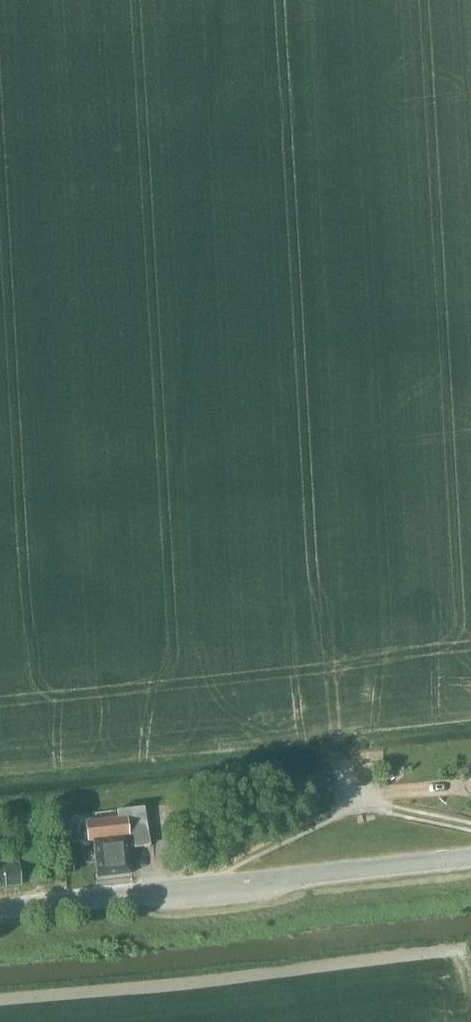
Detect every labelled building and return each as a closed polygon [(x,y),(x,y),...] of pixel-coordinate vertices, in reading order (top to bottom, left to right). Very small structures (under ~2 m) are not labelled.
[(92,842),(97,879),(132,875),(128,838),(129,838),(127,817),(85,822),(87,843),(92,842)] [(20,885),(18,865),(16,853),(0,855),(0,888),(20,885)]
